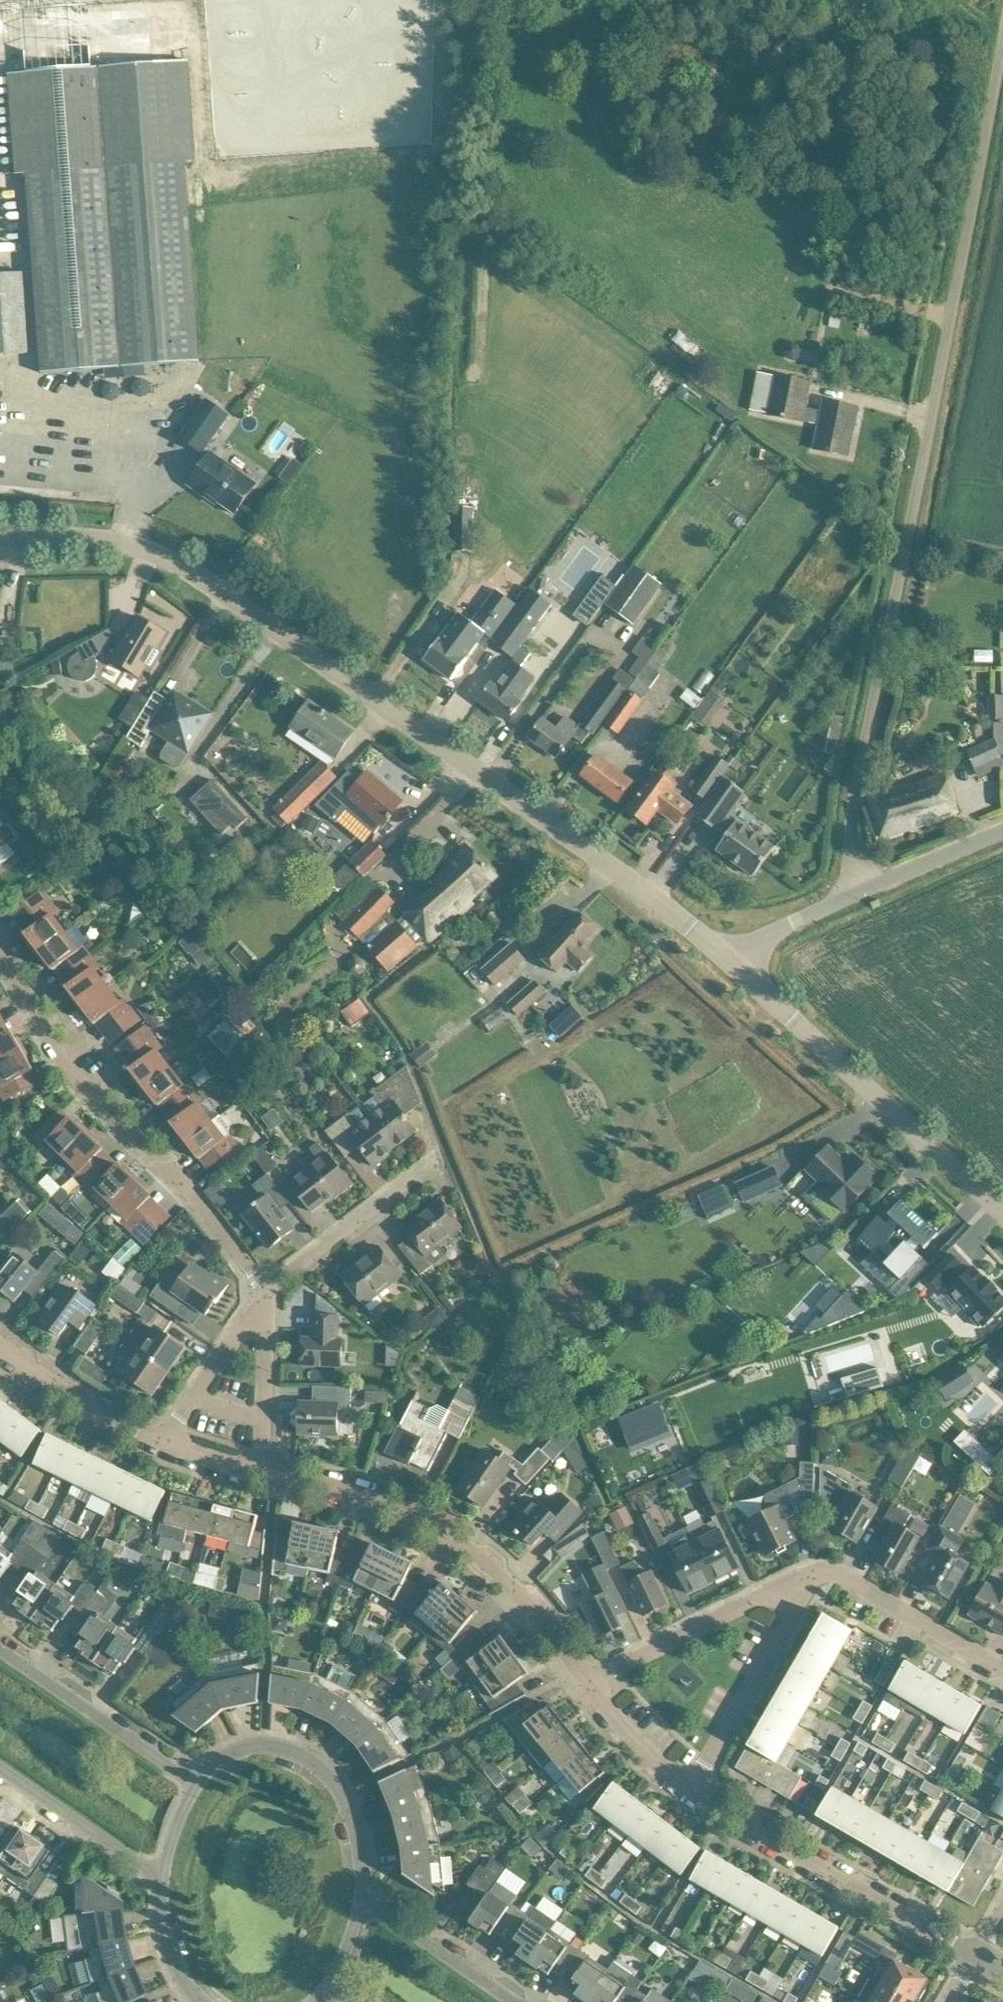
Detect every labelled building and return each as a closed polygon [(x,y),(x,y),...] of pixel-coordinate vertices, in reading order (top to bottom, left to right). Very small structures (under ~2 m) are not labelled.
[(174,20),(176,54),(201,53),(200,19),(174,20)] [(200,362),(185,163),(196,162),(188,61),(9,71),(17,173),(28,172),(43,374),(200,362)] [(5,239),(7,263),(32,261),(30,236),(5,239)] [(0,274),(0,355),(28,353),(22,273),(0,274)] [(848,456),(858,408),(823,401),(821,411),(805,408),(811,382),(775,375),(775,376),(760,373),(752,410),(767,413),(767,415),(802,422),(802,421),(818,424),(813,449),(848,456)] [(680,385),(675,393),(682,398),(688,390),(680,385)] [(180,437),(202,453),(228,416),(206,400),(180,437)] [(204,497),(206,495),(235,514),(256,484),(255,483),(253,486),(224,465),(226,463),(211,452),(188,485),(204,497)] [(288,471),(282,480),(289,485),(296,476),(288,471)] [(457,508),(455,551),(470,552),(472,509),(457,508)] [(634,625),(662,585),(634,566),(606,606),(634,625)] [(532,590),(492,643),(512,658),(513,657),(515,659),(512,663),(520,669),(530,655),(529,654),(520,648),(552,605),(532,590)] [(591,596),(576,616),(589,625),(604,605),(591,596)] [(440,638),(424,660),(438,670),(447,677),(451,680),(467,658),(485,634),(490,638),(503,620),(484,606),(472,623),(459,613),(441,639),(440,638)] [(150,666),(158,652),(155,650),(165,633),(138,617),(117,650),(113,648),(118,645),(109,629),(76,648),(79,653),(76,654),(72,657),(69,661),(68,666),(68,670),(70,675),(73,679),(77,681),(82,682),(87,682),(91,680),(95,676),(97,672),(98,667),(97,663),(95,658),(104,653),(113,658),(111,660),(139,677),(146,664),(150,666)] [(674,667),(670,665),(683,645),(655,628),(644,645),(651,649),(641,666),(648,670),(642,679),(660,690),(674,667)] [(492,683),(479,700),(507,720),(519,703),(517,701),(533,679),(520,669),(512,663),(512,662),(495,685),(492,683)] [(627,689),(613,679),(580,725),(594,735),(627,689)] [(688,689),(681,699),(695,709),(703,700),(688,689)] [(643,700),(629,690),(605,724),(618,734),(643,700)] [(726,701),(712,691),(692,719),(706,729),(726,701)] [(188,752),(212,715),(174,692),(168,700),(158,718),(144,709),(140,716),(132,729),(126,738),(141,747),(152,730),(170,741),(162,755),(162,759),(176,768),(180,766),(188,752)] [(291,728),(285,737),(305,750),(311,741),(335,757),(336,758),(353,732),(325,713),(326,711),(323,709),(322,711),(309,702),(291,728)] [(132,729),(140,716),(128,709),(120,721),(132,729)] [(832,741),(851,744),(856,713),(837,709),(832,741)] [(557,757),(579,728),(566,718),(556,730),(542,720),(529,737),(557,757)] [(974,769),(984,764),(988,773),(1002,767),(1002,765),(1000,757),(1002,756),(995,740),(967,752),(974,769)] [(691,789),(706,799),(734,759),(720,749),(691,789)] [(618,802),(632,782),(597,756),(582,776),(618,802)] [(677,824),(691,806),(670,791),(674,787),(669,783),(680,767),(667,757),(628,810),(646,823),(657,809),(677,824)] [(274,810),(289,825),(336,777),(327,768),(321,762),(274,810)] [(349,771),(315,805),(336,823),(348,809),(376,832),(399,805),(386,794),(385,796),(379,792),(384,786),(368,772),(361,781),(349,771)] [(958,812),(945,775),(905,787),(904,784),(868,795),(880,837),(923,825),(958,812)] [(725,778),(696,817),(716,831),(717,830),(726,837),(717,850),(754,877),(774,848),(737,821),(736,823),(727,816),(744,792),(725,778)] [(236,829),(248,819),(212,780),(209,783),(213,787),(206,794),(202,789),(190,800),(222,835),(233,825),(236,829)] [(350,863),(364,877),(386,856),(372,841),(350,863)] [(429,942),(474,905),(469,900),(495,874),(469,848),(437,880),(439,883),(404,914),(406,915),(398,922),(387,911),(395,903),(378,886),(342,922),(359,939),(388,971),(426,938),(429,942)] [(37,955),(66,933),(53,916),(57,912),(42,892),(24,906),(39,925),(26,935),(31,942),(28,943),(36,954),(36,955),(37,955)] [(873,909),(881,906),(878,900),(871,903),(873,909)] [(567,962),(579,973),(592,958),(580,947),(597,929),(579,913),(539,957),(557,973),(567,962)] [(498,929),(502,935),(508,930),(494,914),(486,921),(496,932),(498,929)] [(66,960),(74,969),(91,956),(83,945),(87,942),(76,927),(67,934),(66,933),(37,955),(45,966),(48,964),(53,970),(66,960)] [(196,931),(181,943),(190,955),(192,953),(201,965),(204,963),(210,970),(220,963),(196,931)] [(497,986),(526,960),(509,941),(480,966),(497,986)] [(78,1009),(107,986),(94,969),(99,966),(91,956),(74,969),(81,978),(67,989),(72,995),(69,997),(78,1008),(77,1008),(78,1009)] [(547,992),(535,980),(509,1003),(520,1016),(547,992)] [(120,1003),(107,986),(78,1009),(79,1009),(87,1019),(89,1017),(94,1024),(108,1013),(115,1023),(123,1034),(141,1020),(125,999),(120,1003)] [(354,1005),(365,1018),(382,1004),(372,991),(354,1005)] [(152,1002),(136,1007),(147,1020),(159,1010),(152,1002)] [(209,1037),(242,1073),(279,1039),(246,1003),(209,1037)] [(141,1090),(170,1068),(158,1051),(162,1048),(146,1026),(128,1040),(144,1060),(131,1071),(135,1077),(133,1079),(141,1090)] [(11,1032),(0,1038),(0,1063),(25,1049),(24,1049),(17,1037),(15,1039),(11,1032)] [(25,1049),(0,1063),(0,1080),(3,1086),(0,1088),(0,1093),(5,1101),(33,1085),(27,1074),(33,1071),(29,1064),(31,1062),(25,1050),(25,1049)] [(206,1058),(200,1063),(212,1078),(218,1074),(206,1058)] [(403,1115),(421,1102),(407,1066),(372,1093),(384,1108),(370,1118),(396,1151),(396,1150),(394,1148),(416,1132),(403,1115)] [(178,1105),(196,1091),(188,1081),(183,1085),(170,1068),(141,1090),(142,1091),(150,1101),(153,1099),(158,1106),(171,1095),(178,1105)] [(340,1098),(352,1109),(363,1097),(351,1086),(340,1098)] [(183,1144),(212,1121),(199,1105),(204,1101),(196,1091),(178,1105),(185,1114),(172,1124),(177,1130),(174,1132),(183,1143),(182,1143),(183,1144)] [(374,1167),(396,1151),(370,1118),(362,1107),(350,1116),(348,1113),(325,1131),(345,1157),(346,1157),(342,1152),(355,1142),(374,1167)] [(63,1158),(89,1131),(88,1131),(79,1121),(76,1124),(71,1118),(57,1132),(49,1123),(35,1138),(44,1147),(48,1143),(63,1158)] [(225,1138),(212,1121),(183,1144),(192,1155),(194,1153),(199,1159),(212,1149),(220,1159),(237,1145),(229,1134),(225,1138)] [(90,1161),(102,1149),(97,1144),(99,1141),(89,1132),(89,1131),(63,1158),(78,1172),(74,1176),(83,1185),(99,1170),(90,1161)] [(351,1185),(318,1142),(310,1149),(318,1160),(289,1183),(312,1212),(333,1195),(335,1198),(351,1185)] [(251,1155),(267,1175),(278,1166),(262,1146),(251,1155)] [(845,1212),(877,1178),(874,1174),(877,1171),(867,1163),(865,1165),(864,1165),(854,1155),(846,1164),(841,1159),(841,1158),(829,1147),(807,1170),(808,1172),(818,1181),(815,1184),(820,1189),(825,1193),(814,1205),(832,1222),(843,1210),(845,1212)] [(112,1205),(137,1178),(127,1169),(125,1171),(119,1165),(107,1178),(99,1170),(83,1185),(93,1194),(97,1190),(112,1205)] [(781,1186),(773,1167),(737,1184),(745,1202),(781,1186)] [(267,1175),(253,1186),(264,1199),(257,1205),(256,1204),(253,1206),(254,1207),(243,1216),(269,1249),(294,1229),(265,1191),(274,1184),(267,1175)] [(139,1209),(151,1196),(145,1191),(147,1189),(138,1179),(137,1178),(112,1205),(127,1219),(123,1224),(143,1244),(160,1226),(148,1215),(147,1216),(139,1209)] [(61,1189),(52,1199),(60,1207),(70,1197),(61,1189)] [(87,1192),(75,1200),(82,1210),(93,1202),(87,1192)] [(3,1238),(31,1212),(20,1200),(0,1218),(0,1234),(3,1238)] [(427,1255),(462,1228),(440,1200),(404,1228),(411,1237),(399,1246),(421,1275),(434,1265),(427,1255)] [(915,1252),(921,1246),(924,1249),(939,1234),(902,1200),(888,1215),(891,1218),(886,1224),(879,1217),(857,1240),(871,1253),(875,1256),(880,1251),(889,1259),(884,1265),(899,1279),(895,1282),(894,1283),(893,1281),(890,1284),(892,1286),(888,1290),(887,1291),(897,1299),(909,1295),(913,1290),(909,1286),(929,1264),(915,1252)] [(70,1224),(61,1235),(75,1246),(84,1235),(70,1224)] [(132,1238),(114,1257),(124,1267),(143,1249),(132,1238)] [(816,1267),(833,1248),(827,1242),(800,1252),(816,1267)] [(364,1305),(401,1276),(379,1247),(366,1257),(368,1259),(360,1265),(358,1263),(341,1276),(364,1305)] [(68,1257),(58,1249),(56,1252),(55,1251),(37,1272),(15,1254),(0,1273),(0,1290),(15,1302),(30,1283),(41,1291),(68,1257)] [(928,1278),(938,1288),(942,1284),(948,1290),(949,1291),(964,1307),(972,1315),(969,1318),(979,1327),(981,1325),(983,1327),(1002,1307),(1002,1298),(996,1291),(997,1291),(994,1288),(988,1281),(985,1279),(973,1268),(965,1276),(958,1268),(961,1265),(951,1255),(928,1278)] [(150,1296),(177,1315),(186,1302),(206,1315),(214,1303),(216,1304),(229,1285),(212,1273),(208,1278),(191,1266),(182,1279),(169,1270),(150,1296)] [(137,1314),(145,1302),(118,1283),(110,1295),(137,1314)] [(79,1329),(97,1305),(73,1288),(69,1294),(60,1287),(36,1319),(59,1336),(69,1322),(79,1329)] [(869,1310),(847,1290),(820,1320),(818,1317),(803,1332),(806,1335),(869,1310)] [(318,1294),(317,1316),(333,1317),(337,1317),(338,1310),(318,1294)] [(343,1367),(344,1339),(340,1339),(341,1317),(337,1317),(333,1317),(317,1316),(313,1316),(312,1338),(302,1338),(301,1366),(343,1367)] [(74,1346),(86,1355),(105,1328),(93,1319),(74,1346)] [(133,1329),(125,1342),(169,1372),(185,1349),(155,1328),(148,1339),(133,1329)] [(439,1332),(436,1346),(453,1349),(455,1335),(439,1332)] [(153,1395),(169,1372),(125,1342),(117,1354),(131,1364),(123,1375),(153,1395)] [(939,1380),(950,1397),(974,1382),(963,1365),(939,1380)] [(877,1372),(845,1381),(850,1397),(884,1386),(879,1368),(876,1369),(877,1372)] [(299,1412),(293,1418),(299,1424),(299,1435),(337,1436),(338,1410),(351,1410),(352,1388),(337,1387),(337,1403),(300,1402),(299,1412)] [(449,1411),(438,1405),(430,1409),(413,1400),(399,1427),(398,1427),(385,1453),(409,1466),(411,1463),(428,1471),(447,1433),(459,1439),(480,1399),(460,1389),(449,1411)] [(24,1418),(7,1405),(0,1414),(0,1441),(5,1444),(24,1418)] [(653,1443),(640,1412),(621,1419),(634,1451),(653,1443)] [(42,1431),(24,1418),(5,1444),(22,1457),(42,1431)] [(554,1462),(564,1451),(575,1439),(567,1424),(542,1451),(539,1448),(523,1465),(504,1452),(498,1460),(485,1450),(458,1489),(483,1507),(511,1467),(517,1472),(514,1475),(526,1485),(551,1459),(554,1462)] [(54,1474),(68,1445),(48,1435),(34,1464),(54,1474)] [(580,1450),(575,1439),(564,1451),(572,1459),(580,1450)] [(74,1483),(88,1454),(68,1445),(54,1474),(74,1483)] [(888,1480),(902,1488),(922,1454),(908,1446),(888,1480)] [(93,1493),(107,1464),(88,1454),(74,1483),(93,1493)] [(921,1455),(913,1469),(942,1486),(950,1472),(921,1455)] [(814,1503),(815,1463),(801,1463),(800,1482),(778,1493),(777,1490),(766,1495),(765,1513),(748,1522),(765,1556),(796,1541),(786,1519),(794,1515),(791,1507),(800,1503),(814,1503)] [(113,1503),(127,1473),(107,1464),(93,1493),(113,1503)] [(857,1543),(877,1508),(847,1490),(850,1485),(821,1468),(820,1504),(839,1515),(831,1528),(857,1543)] [(132,1512),(147,1483),(127,1473),(113,1503),(132,1512)] [(723,1511),(708,1481),(696,1487),(711,1517),(723,1511)] [(166,1492),(147,1483),(132,1512),(152,1522),(166,1492)] [(183,1542),(195,1499),(173,1493),(165,1525),(161,1523),(158,1535),(183,1542)] [(562,1535),(582,1513),(561,1494),(547,1510),(535,1499),(511,1526),(517,1532),(516,1533),(519,1536),(520,1535),(533,1546),(552,1525),(562,1535)] [(960,1496),(942,1528),(957,1537),(975,1505),(960,1496)] [(207,1536),(216,1505),(195,1499),(183,1542),(184,1542),(188,1531),(207,1536)] [(34,1514),(40,1505),(30,1500),(25,1509),(34,1514)] [(899,1574),(920,1538),(903,1528),(911,1515),(892,1504),(878,1530),(888,1536),(874,1560),(876,1561),(875,1564),(884,1569),(887,1567),(899,1574)] [(49,1510),(40,1505),(34,1514),(44,1519),(49,1510)] [(228,1542),(237,1510),(216,1505),(207,1536),(228,1542)] [(258,1516),(237,1510),(228,1542),(263,1551),(263,1555),(264,1555),(266,1530),(265,1530),(265,1534),(254,1531),(258,1516)] [(650,1513),(638,1519),(653,1550),(666,1544),(650,1513)] [(739,1569),(715,1521),(706,1525),(703,1519),(687,1527),(694,1542),(714,1581),(739,1569)] [(73,1535),(78,1525),(68,1520),(63,1530),(73,1535)] [(37,1522),(24,1542),(35,1550),(49,1529),(37,1522)] [(308,1569),(317,1527),(294,1522),(294,1524),(295,1524),(291,1544),(277,1541),(277,1534),(276,1534),(272,1575),(273,1575),(274,1570),(286,1572),(287,1564),(308,1569)] [(584,1523),(571,1532),(580,1544),(590,1536),(584,1523)] [(87,1530),(78,1525),(73,1535),(82,1540),(87,1530)] [(949,1599),(969,1564),(948,1552),(957,1537),(940,1526),(927,1549),(937,1555),(921,1583),(924,1584),(922,1588),(935,1595),(937,1592),(949,1599)] [(340,1532),(317,1527),(308,1569),(329,1573),(327,1581),(340,1585),(349,1558),(335,1553),(339,1533),(340,1534),(340,1532)] [(607,1570),(620,1564),(604,1532),(591,1538),(605,1565),(607,1570)] [(112,1553),(116,1543),(107,1539),(103,1548),(112,1553)] [(21,1571),(35,1550),(24,1542),(21,1540),(12,1554),(0,1546),(0,1577),(2,1578),(11,1565),(21,1571)] [(714,1581),(694,1542),(669,1554),(689,1594),(714,1581)] [(126,1547),(116,1543),(112,1553),(122,1557),(126,1547)] [(374,1592),(393,1553),(372,1543),(371,1544),(372,1545),(363,1563),(349,1558),(340,1585),(352,1589),(355,1582),(374,1592)] [(560,1556),(552,1548),(544,1555),(552,1563),(560,1556)] [(32,1621),(57,1584),(39,1572),(48,1559),(35,1550),(21,1571),(29,1577),(20,1591),(23,1593),(14,1605),(22,1611),(20,1613),(32,1621)] [(400,1615),(419,1586),(406,1578),(412,1565),(414,1565),(414,1564),(393,1553),(374,1592),(393,1601),(390,1608),(400,1615)] [(208,1575),(228,1579),(232,1559),(212,1555),(208,1575)] [(634,1561),(620,1568),(644,1616),(655,1611),(657,1613),(664,1610),(662,1607),(667,1605),(650,1572),(642,1576),(634,1561)] [(174,1577),(178,1565),(171,1563),(167,1574),(174,1577)] [(186,1568),(178,1565),(174,1577),(182,1579),(186,1568)] [(616,1616),(628,1611),(607,1570),(605,1565),(584,1575),(596,1598),(582,1605),(599,1638),(622,1627),(616,1616)] [(215,1589),(218,1578),(198,1572),(194,1583),(215,1589)] [(226,1580),(218,1578),(215,1589),(223,1592),(226,1580)] [(453,1606),(460,1597),(442,1582),(441,1583),(442,1584),(433,1595),(419,1586),(400,1615),(412,1622),(428,1636),(453,1606)] [(73,1607),(82,1613),(97,1592),(83,1583),(74,1597),(57,1584),(32,1621),(43,1628),(45,1626),(53,1632),(61,1619),(64,1621),(73,1607)] [(238,1595),(259,1600),(261,1588),(241,1583),(238,1595)] [(1002,1635),(1002,1587),(1000,1592),(986,1583),(968,1614),(1002,1635)] [(94,1663),(119,1627),(101,1615),(110,1601),(97,1592),(82,1613),(91,1620),(82,1633),(85,1635),(76,1648),(84,1653),(82,1655),(94,1663)] [(460,1597),(453,1606),(428,1636),(444,1649),(436,1659),(443,1667),(453,1658),(474,1639),(463,1628),(477,1612),(478,1613),(478,1612),(460,1597)] [(824,1614),(813,1634),(841,1650),(852,1631),(824,1614)] [(135,1650),(145,1656),(159,1635),(145,1626),(136,1639),(119,1627),(94,1663),(105,1671),(107,1669),(111,1672),(114,1674),(123,1662),(126,1663),(135,1650)] [(830,1669),(841,1650),(813,1634),(802,1653),(830,1669)] [(171,1643),(159,1635),(145,1656),(157,1664),(171,1643)] [(515,1655),(501,1636),(500,1637),(501,1638),(484,1650),(474,1639),(453,1658),(462,1668),(474,1685),(481,1680),(515,1655)] [(830,1669),(802,1653),(791,1671),(819,1688),(830,1669)] [(529,1674),(515,1655),(481,1680),(493,1698),(487,1702),(494,1712),(489,1715),(490,1716),(526,1695),(526,1694),(520,1698),(512,1686),(527,1674),(528,1675),(529,1674)] [(260,1663),(206,1674),(224,1710),(258,1704),(261,1662),(260,1661),(260,1663)] [(905,1708),(925,1673),(906,1662),(883,1700),(903,1711),(905,1708)] [(303,1711),(315,1673),(274,1665),(274,1664),(273,1663),(270,1704),(303,1711)] [(885,1663),(880,1672),(889,1678),(895,1669),(885,1663)] [(808,1706),(819,1688),(791,1671),(780,1690),(808,1706)] [(884,1687),(889,1678),(880,1672),(875,1681),(884,1687)] [(332,1725),(354,1692),(315,1673),(303,1711),(332,1725)] [(923,1719),(927,1712),(944,1684),(925,1673),(905,1708),(923,1719)] [(198,1733),(224,1710),(206,1674),(172,1704),(170,1703),(169,1704),(181,1712),(175,1717),(173,1716),(172,1717),(197,1734),(198,1733)] [(946,1723),(962,1695),(944,1684),(927,1712),(946,1723)] [(798,1725),(808,1706),(780,1690),(770,1709),(798,1725)] [(867,1690),(863,1697),(870,1701),(874,1694),(867,1690)] [(356,1746),(386,1720),(354,1692),(332,1725),(356,1746)] [(982,1706),(962,1695),(946,1723),(965,1734),(982,1706)] [(864,1701),(858,1710),(868,1715),(873,1706),(864,1701)] [(564,1722),(549,1705),(539,1714),(532,1705),(533,1704),(533,1703),(503,1720),(528,1752),(529,1751),(564,1722)] [(976,1726),(977,1726),(990,1734),(1001,1714),(987,1706),(976,1726)] [(798,1725),(770,1709),(759,1727),(787,1744),(798,1725)] [(862,1724),(868,1715),(858,1710),(853,1719),(862,1724)] [(409,1755),(386,1720),(356,1746),(375,1773),(411,1755),(411,1754),(409,1755)] [(577,1739),(564,1722),(529,1751),(543,1767),(577,1739)] [(890,1724),(884,1735),(900,1746),(907,1735),(890,1724)] [(970,1735),(965,1744),(976,1751),(987,1732),(985,1731),(976,1726),(970,1735)] [(787,1744),(759,1727),(748,1746),(776,1762),(787,1744)] [(881,1748),(886,1739),(878,1733),(872,1743),(881,1748)] [(842,1738),(837,1747),(846,1753),(851,1744),(842,1738)] [(591,1756),(577,1739),(543,1767),(557,1784),(591,1756)] [(895,1744),(887,1739),(881,1748),(890,1753),(895,1744)] [(868,1747),(859,1742),(854,1751),(863,1757),(868,1747)] [(921,1743),(915,1754),(939,1766),(944,1755),(921,1743)] [(802,1777),(776,1762),(748,1746),(735,1768),(789,1799),(802,1777)] [(841,1762),(846,1753),(837,1747),(831,1756),(841,1762)] [(904,1761),(919,1770),(924,1760),(909,1752),(904,1761)] [(954,1763),(961,1767),(963,1768),(968,1759),(959,1754),(954,1763)] [(605,1773),(591,1756),(557,1784),(571,1801),(586,1788),(592,1795),(587,1801),(588,1802),(604,1785),(603,1784),(602,1785),(597,1779),(605,1773)] [(892,1773),(897,1764),(888,1759),(883,1768),(892,1773)] [(933,1766),(924,1760),(919,1770),(928,1775),(933,1766)] [(963,1768),(961,1767),(954,1763),(949,1772),(958,1777),(963,1768)] [(906,1769),(897,1764),(892,1773),(901,1779),(906,1769)] [(380,1783),(394,1816),(431,1804),(416,1767),(417,1766),(417,1765),(380,1783)] [(492,1781),(501,1773),(496,1767),(487,1775),(492,1781)] [(811,1781),(824,1790),(829,1781),(820,1775),(819,1777),(804,1768),(800,1775),(811,1781)] [(506,1780),(501,1773),(492,1781),(497,1787),(506,1780)] [(536,1806),(547,1794),(530,1779),(520,1792),(536,1806)] [(929,1795),(934,1786),(925,1781),(920,1790),(929,1795)] [(612,1822),(632,1796),(614,1783),(594,1809),(612,1822)] [(943,1791),(934,1786),(929,1795),(938,1800),(943,1791)] [(836,1827),(852,1799),(833,1788),(816,1816),(836,1827)] [(1002,1792),(992,1811),(1002,1817),(1002,1792)] [(519,1814),(531,1804),(523,1795),(511,1805),(519,1814)] [(629,1835),(649,1810),(632,1796),(612,1822),(629,1835)] [(812,1812),(817,1803),(816,1802),(808,1797),(802,1806),(812,1812)] [(854,1838),(871,1810),(852,1799),(836,1827),(854,1838)] [(966,1817),(972,1808),(963,1802),(957,1812),(966,1817)] [(440,1842),(431,1804),(394,1816),(402,1850),(440,1842)] [(981,1813),(972,1808),(966,1817),(975,1822),(981,1813)] [(647,1849),(666,1823),(649,1810),(629,1835),(647,1849)] [(873,1849),(889,1821),(871,1810),(854,1838),(873,1849)] [(892,1859),(908,1831),(889,1821),(873,1849),(892,1859)] [(664,1862),(684,1836),(666,1823),(647,1849),(664,1862)] [(556,1834),(548,1824),(533,1836),(542,1848),(556,1834)] [(32,1837),(29,1835),(26,1833),(21,1831),(18,1829),(17,1831),(11,1827),(0,1843),(0,1874),(4,1877),(32,1837)] [(911,1870),(927,1842),(908,1831),(892,1859),(911,1870)] [(701,1849),(684,1836),(664,1862),(681,1875),(701,1849)] [(4,1877),(32,1896),(46,1876),(36,1870),(48,1852),(42,1848),(43,1847),(39,1842),(36,1840),(34,1838),(32,1837),(4,1877)] [(532,1838),(521,1848),(533,1860),(543,1850),(532,1838)] [(964,1864),(948,1892),(973,1907),(1002,1856),(1002,1852),(979,1838),(964,1864)] [(445,1891),(440,1842),(402,1850),(404,1874),(404,1875),(435,1896),(435,1895),(434,1895),(433,1884),(446,1894),(447,1893),(445,1891)] [(929,1881),(945,1853),(927,1842),(911,1870),(929,1881)] [(568,1860),(575,1852),(567,1845),(560,1853),(568,1860)] [(710,1891),(726,1863),(707,1852),(691,1880),(710,1891)] [(948,1892),(964,1864),(945,1853),(929,1881),(948,1892)] [(583,1860),(577,1868),(584,1873),(589,1865),(583,1860)] [(728,1902),(745,1874),(726,1863),(710,1891),(728,1902)] [(594,1882),(600,1874),(592,1867),(585,1876),(594,1882)] [(488,1893),(496,1881),(481,1870),(472,1882),(488,1893)] [(80,1913),(80,1914),(121,1911),(120,1903),(121,1902),(119,1901),(119,1896),(120,1895),(105,1885),(105,1886),(106,1887),(106,1892),(80,1874),(79,1875),(81,1876),(82,1913),(80,1913)] [(608,1880),(600,1874),(594,1882),(602,1888),(608,1880)] [(747,1912),(764,1884),(745,1874),(728,1902),(747,1912)] [(57,1884),(46,1876),(32,1896),(44,1904),(57,1884)] [(502,1938),(521,1910),(512,1904),(517,1896),(497,1882),(470,1921),(474,1924),(490,1935),(493,1931),(502,1938)] [(766,1923),(782,1895),(764,1884),(747,1912),(766,1923)] [(628,1909),(635,1900),(626,1894),(620,1902),(628,1909)] [(785,1934),(801,1906),(782,1895),(766,1923),(785,1934)] [(643,1906),(635,1900),(628,1909),(636,1915),(643,1906)] [(529,1962),(551,1930),(556,1922),(532,1905),(526,1913),(521,1910),(502,1938),(512,1944),(509,1948),(529,1962)] [(804,1945),(820,1917),(801,1906),(785,1934),(804,1945)] [(125,1939),(121,1911),(80,1914),(66,1915),(69,1952),(87,1948),(125,1939)] [(584,1935),(591,1927),(572,1913),(566,1922),(584,1935)] [(839,1928),(820,1917),(804,1945),(823,1956),(839,1928)] [(680,1942),(685,1933),(676,1928),(671,1937),(680,1942)] [(561,1978),(580,1950),(551,1930),(529,1962),(549,1975),(551,1971),(561,1978)] [(632,1936),(630,1939),(637,1943),(643,1936),(636,1931),(632,1936)] [(844,1961),(853,1945),(852,1945),(856,1938),(845,1931),(832,1954),(844,1961)] [(859,1932),(856,1938),(852,1945),(853,1945),(890,1967),(881,1982),(915,2001),(927,1979),(895,1960),(898,1955),(859,1932)] [(694,1938),(685,1933),(680,1942),(689,1947),(694,1938)] [(133,1968),(125,1939),(87,1948),(90,1959),(83,1960),(90,1983),(133,1968)] [(727,1948),(723,1954),(717,1964),(736,1975),(745,1959),(727,1948)] [(717,1964),(723,1954),(714,1949),(708,1958),(717,1964)] [(587,2001),(614,1962),(608,1970),(580,1950),(561,1978),(570,1984),(567,1988),(587,2001)] [(623,1963),(643,1975),(648,1967),(629,1954),(623,1963)] [(838,1971),(844,1961),(832,1954),(826,1964),(838,1971)] [(638,1990),(628,1983),(634,1976),(614,1962),(587,2001),(588,2001),(630,2001),(638,1990)] [(866,1985),(873,1971),(863,1966),(856,1980),(866,1985)] [(133,1968),(90,1983),(90,1984),(97,1982),(101,1991),(94,1994),(98,2001),(132,2001),(145,1995),(133,1968)] [(755,1985),(760,1976),(751,1971),(746,1980),(755,1985)] [(769,1982),(760,1976),(755,1985),(764,1991),(769,1982)] [(881,1982),(871,1977),(858,1999),(863,2001),(914,2001),(915,2001),(881,1982)] [(653,1988),(647,1996),(638,1990),(630,2001),(672,2001),(653,1988)] [(798,1998),(789,1993),(784,2001),(796,2001),(798,1998)]
